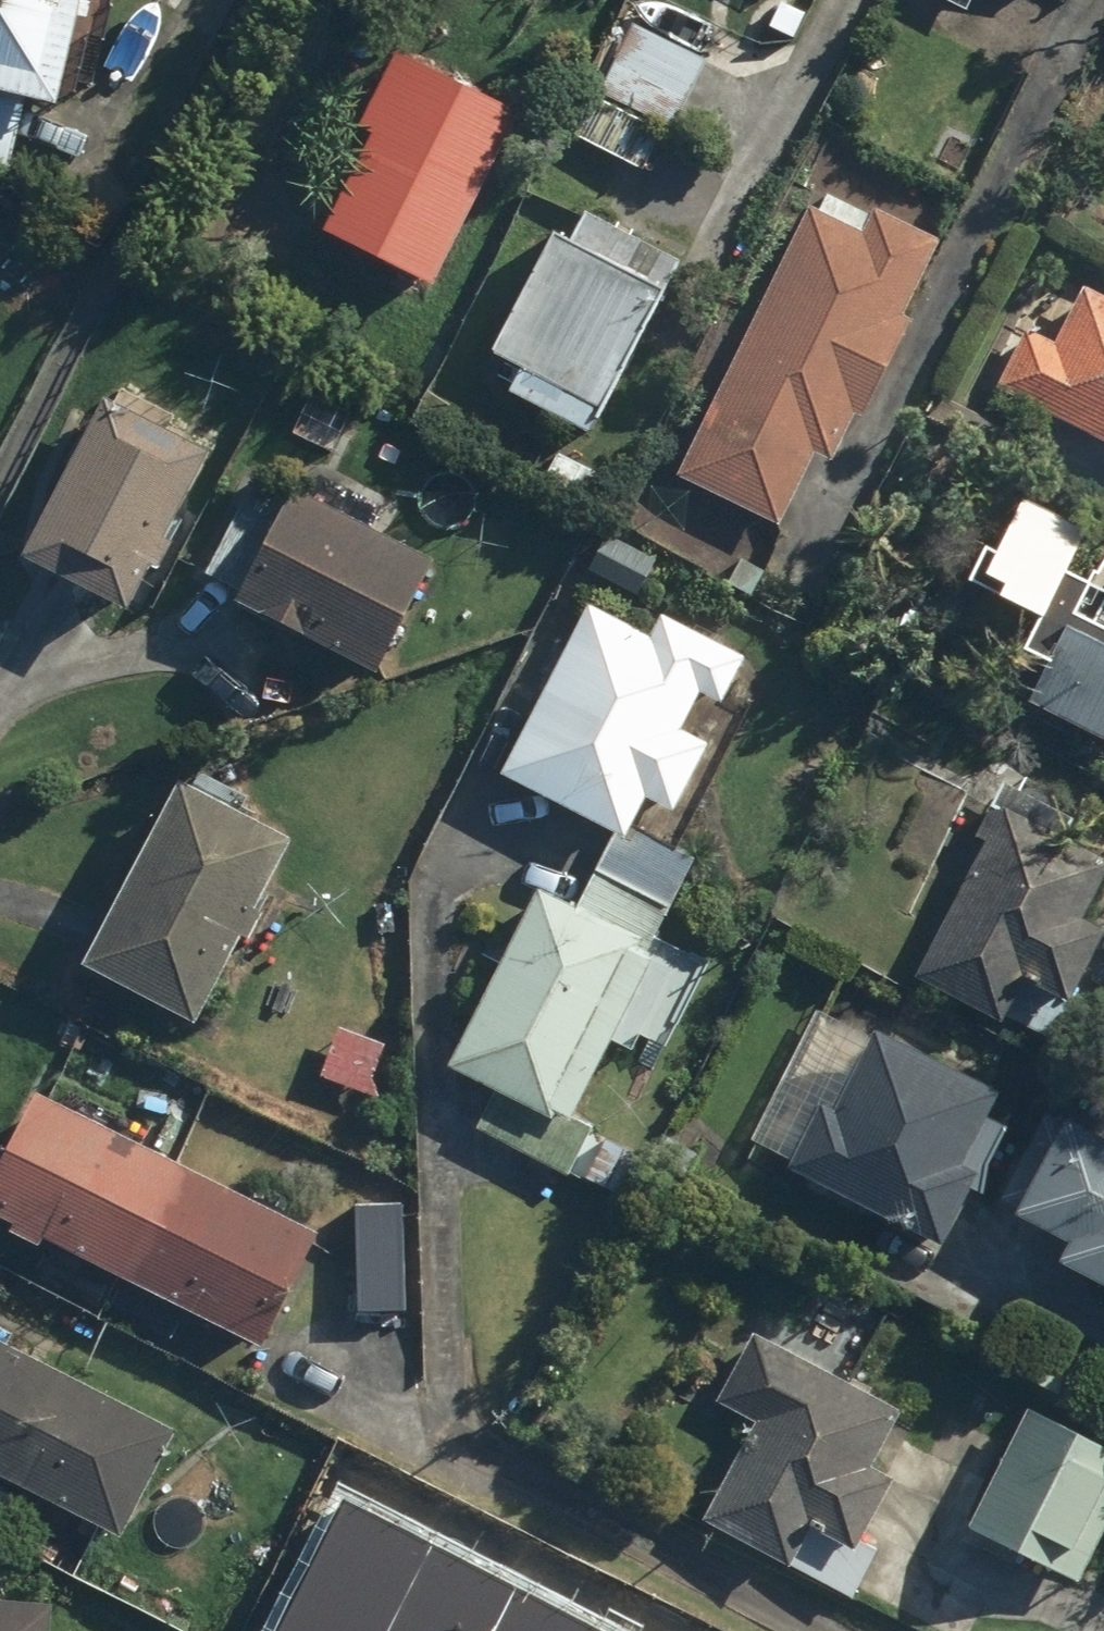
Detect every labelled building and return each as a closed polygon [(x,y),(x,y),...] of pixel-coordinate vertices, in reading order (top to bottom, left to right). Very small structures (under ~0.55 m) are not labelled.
[(9,170),(23,98),(61,106),(82,0),(0,0),(0,168),(9,170)] [(968,10),(973,0),(947,0),(968,10)] [(664,131),(673,136),(710,62),(624,18),(565,135),(643,174),(664,131)] [(368,137),(322,235),(434,289),(516,114),(391,55),(355,131),(368,137)] [(789,195),(649,461),(780,530),(820,454),(831,460),(855,414),(862,418),(915,317),(905,312),(941,243),(875,209),(871,218),(827,195),(819,210),(789,195)] [(479,363),(593,426),(682,264),(568,201),(479,363)] [(990,389),(1103,448),(1103,297),(1077,283),(1048,339),(1023,326),(990,389)] [(114,404),(105,400),(28,557),(130,607),(149,570),(160,575),(176,541),(165,536),(207,450),(162,427),(172,407),(124,383),(114,404)] [(435,564),(293,488),(233,600),(374,676),(435,564)] [(1028,703),(1103,744),(1103,628),(1082,617),(1097,589),(1068,573),(1090,532),(1024,498),(998,547),(990,542),(967,584),(1036,621),(1019,653),(1047,668),(1028,703)] [(588,608),(500,776),(621,839),(641,802),(671,818),(707,749),(678,734),(699,694),(726,708),(748,667),(659,621),(649,640),(588,608)] [(197,1027),(289,839),(174,783),(82,971),(197,1027)] [(915,977),(1003,1027),(1029,980),(1072,1004),(1103,948),(1103,927),(1087,917),(1103,886),(1103,864),(995,802),(973,841),(988,849),(915,977)] [(536,888),(450,1072),(562,1125),(602,1039),(655,1064),(699,972),(650,949),(690,861),(651,843),(643,859),(604,840),(573,906),(536,888)] [(823,1005),(750,1154),(946,1250),(973,1194),(983,1199),(1018,1129),(995,1117),(1004,1099),(886,1041),(902,1010),(864,991),(850,1018),(823,1005)] [(388,1043),(340,1027),(323,1079),(372,1094),(388,1043)] [(32,1094),(0,1158),(0,1218),(264,1347),(319,1235),(32,1094)] [(1045,1116),(1002,1204),(1073,1239),(1059,1269),(1103,1291),(1103,1145),(1045,1116)] [(405,1313),(405,1204),(354,1204),(354,1313),(405,1313)] [(752,1424),(699,1522),(849,1604),(871,1564),(856,1556),(897,1482),(873,1469),(902,1416),(753,1335),(715,1404),(752,1424)] [(0,1339),(0,1475),(122,1539),(178,1433),(0,1339)] [(961,1527),(1019,1559),(1033,1534),(1073,1557),(1103,1501),(1103,1477),(1068,1457),(1081,1434),(1029,1405),(961,1527)] [(282,1630),(592,1630),(350,1504),(282,1630)] [(45,1605),(0,1602),(0,1630),(44,1630),(45,1605)]
